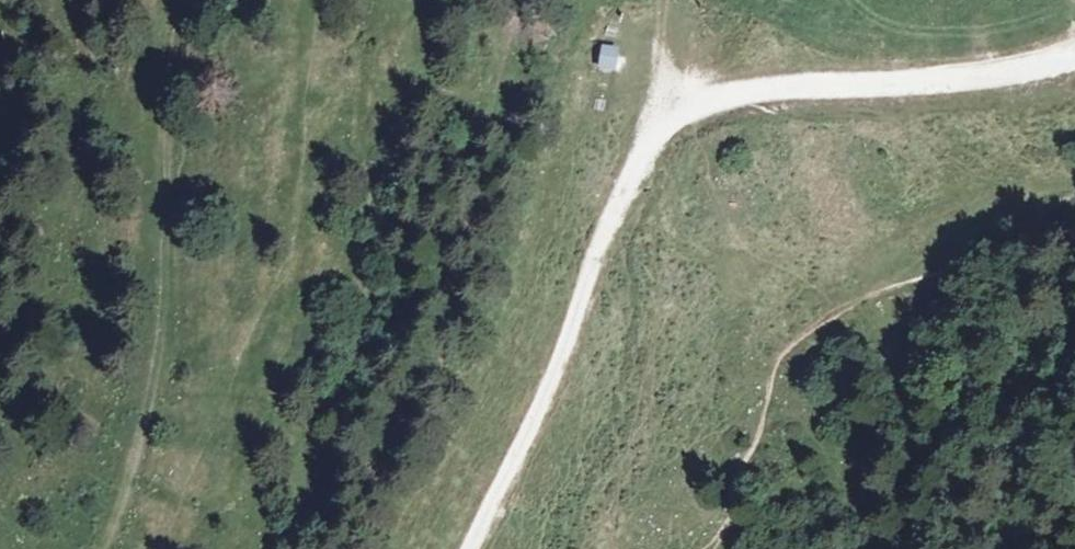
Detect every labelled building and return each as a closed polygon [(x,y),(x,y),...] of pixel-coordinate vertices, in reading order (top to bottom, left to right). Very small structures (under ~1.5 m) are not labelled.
[(612,52),(601,49),(597,69),(608,72),(612,52)]
